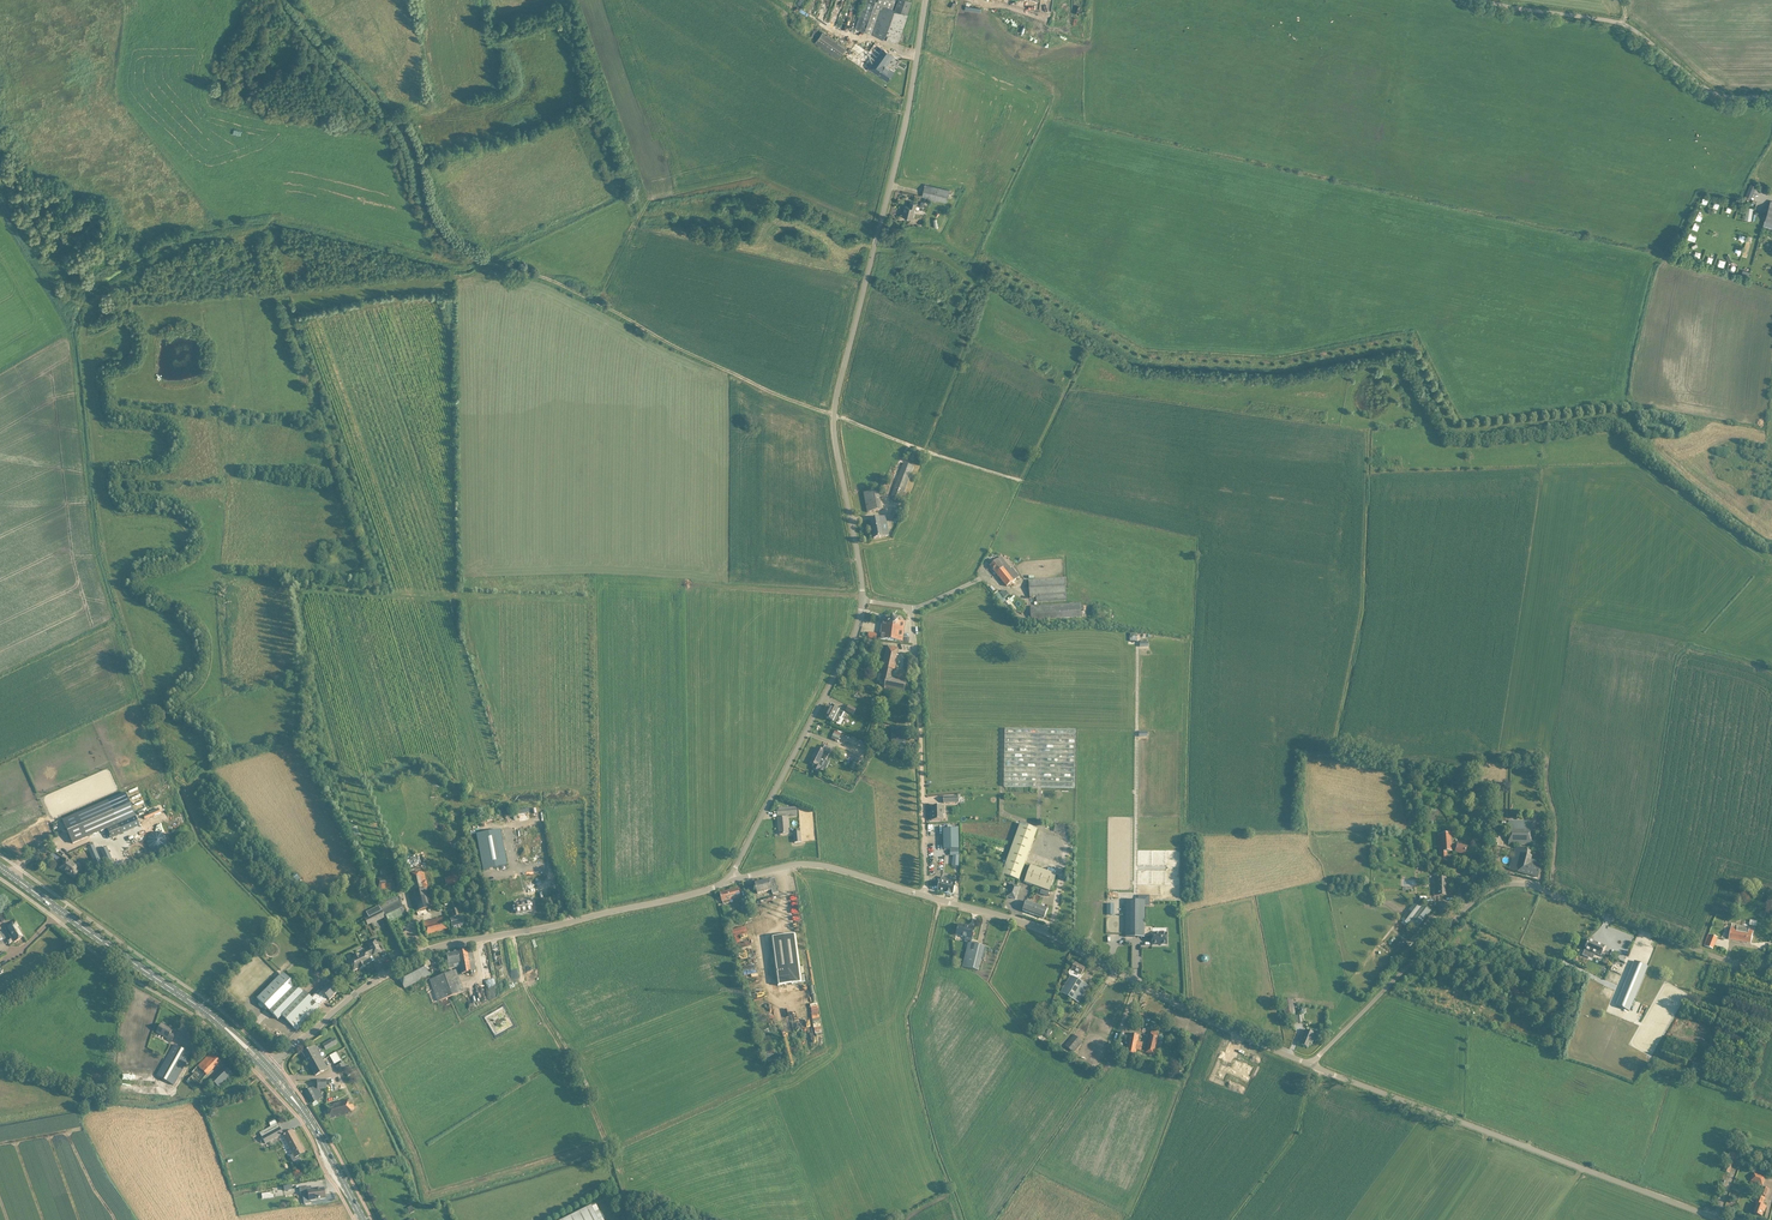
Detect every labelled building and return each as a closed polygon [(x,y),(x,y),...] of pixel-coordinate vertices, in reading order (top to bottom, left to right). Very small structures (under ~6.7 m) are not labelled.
[(907,0),(899,0),(895,10),(892,9),(895,0),(865,0),(855,27),(898,42),(908,14),(907,14),(911,2),(907,0)] [(815,42),(839,58),(847,47),(823,31),(815,42)] [(893,55),(888,52),(875,42),(868,52),(856,43),(847,57),(859,65),(868,70),(870,68),(888,80),(894,71),(886,66),(893,55)] [(1752,197),(1757,185),(1751,183),(1747,195),(1752,197)] [(938,202),(939,200),(947,202),(949,190),(925,185),(922,196),(930,198),(930,200),(938,202)] [(912,218),(916,203),(910,201),(909,206),(905,205),(903,215),(912,218)] [(1763,225),(1771,228),(1771,221),(1765,219),(1763,225)] [(922,457),(910,452),(907,459),(919,464),(922,457)] [(891,498),(901,502),(914,467),(904,463),(891,498)] [(881,480),(877,489),(885,493),(890,484),(884,481),(881,480)] [(868,512),(873,511),(882,510),(879,491),(864,494),(868,512)] [(894,520),(901,522),(905,511),(899,508),(894,520)] [(874,539),(880,538),(889,536),(886,516),(870,519),(874,539)] [(1007,586),(1011,583),(1019,577),(1012,569),(1011,570),(1001,557),(990,566),(1007,586)] [(1036,603),(1067,601),(1065,578),(1029,580),(1030,598),(1036,598),(1036,603)] [(1031,621),(1082,617),(1081,603),(1031,606),(1031,621)] [(885,620),(882,640),(901,642),(908,642),(909,638),(901,637),(903,627),(903,628),(903,624),(903,622),(899,622),(898,620),(897,618),(895,617),(893,618),(891,618),(891,619),(885,616),(883,620),(885,620)] [(886,681),(885,688),(885,690),(895,692),(895,690),(904,692),(906,682),(901,681),(901,679),(893,677),(894,670),(896,670),(898,658),(898,655),(897,655),(899,648),(887,646),(886,654),(884,668),(882,680),(886,681)] [(849,706),(846,712),(853,715),(856,710),(849,706)] [(826,718),(837,724),(839,718),(840,719),(844,713),(840,711),(837,710),(832,707),(826,718)] [(895,734),(894,734),(894,741),(900,741),(900,743),(906,742),(905,734),(910,734),(910,726),(895,727),(895,734)] [(1076,730),(1023,730),(1005,729),(1004,787),(1075,788),(1076,730)] [(862,759),(866,749),(845,739),(840,749),(862,759)] [(822,768),(821,768),(825,760),(826,761),(830,753),(825,751),(827,748),(823,745),(821,749),(818,748),(810,763),(816,765),(814,769),(820,772),(822,768)] [(108,800),(62,820),(73,844),(107,829),(112,839),(123,834),(108,800)] [(942,804),(942,806),(933,806),(933,815),(931,815),(931,821),(943,820),(942,815),(944,815),(944,809),(942,809),(942,804)] [(145,817),(144,817),(145,820),(160,813),(159,809),(144,815),(145,817)] [(789,834),(788,828),(787,817),(778,818),(780,835),(789,834)] [(1531,828),(1532,822),(1509,821),(1508,844),(1531,845),(1531,837),(1532,837),(1532,828),(1531,828)] [(1019,881),(1021,875),(1037,830),(1020,824),(1002,874),(1019,881)] [(1055,830),(1054,832),(1069,834),(1070,827),(1061,826),(1061,824),(1059,824),(1059,826),(1055,825),(1055,830)] [(959,849),(958,829),(943,829),(944,850),(951,850),(959,849)] [(500,830),(476,835),(483,870),(507,866),(500,830)] [(1465,855),(1467,848),(1451,843),(1450,834),(1449,831),(1443,831),(1444,835),(1437,835),(1438,853),(1452,851),(1465,855)] [(91,844),(85,846),(95,869),(111,861),(104,846),(98,848),(103,859),(99,861),(91,844)] [(1531,861),(1532,857),(1530,856),(1531,851),(1515,847),(1509,870),(1538,877),(1541,864),(1531,861)] [(65,861),(60,868),(74,878),(78,874),(79,872),(76,870),(77,868),(69,862),(68,863),(65,861)] [(1050,892),(1052,886),(1056,876),(1030,867),(1024,882),(1050,892)] [(424,873),(407,877),(415,912),(429,909),(426,896),(429,896),(424,873)] [(393,876),(376,878),(378,890),(395,887),(393,876)] [(956,881),(941,877),(940,881),(937,890),(945,892),(944,893),(951,895),(952,894),(953,895),(956,885),(955,885),(956,881)] [(1434,896),(1440,896),(1446,896),(1445,878),(1433,878),(1434,896)] [(779,893),(775,879),(768,880),(771,890),(772,890),(773,894),(779,893)] [(758,894),(764,892),(771,890),(768,880),(755,884),(758,894)] [(1007,896),(1016,899),(1020,887),(1012,884),(1007,896)] [(739,888),(720,893),(722,902),(723,902),(724,905),(730,903),(730,900),(741,897),(739,888)] [(406,914),(398,896),(380,905),(386,917),(388,922),(406,914)] [(548,899),(532,903),(534,913),(550,909),(548,899)] [(1167,945),(1167,939),(1167,933),(1153,933),(1153,927),(1145,927),(1145,901),(1126,900),(1126,937),(1144,937),(1144,936),(1152,936),(1152,946),(1158,946),(1158,944),(1160,944),(1160,946),(1161,946),(1161,945),(1167,945)] [(1430,911),(1416,900),(1401,920),(1415,930),(1430,911)] [(1023,911),(1044,919),(1048,909),(1027,902),(1023,911)] [(1445,902),(1437,902),(1438,916),(1445,916),(1445,914),(1449,914),(1449,904),(1445,904),(1445,902)] [(368,926),(386,917),(380,905),(366,912),(368,917),(364,919),(368,926)] [(748,906),(740,908),(742,915),(750,914),(748,906)] [(464,926),(462,920),(461,918),(459,918),(457,909),(452,911),(454,919),(450,920),(452,929),(464,926)] [(450,928),(448,923),(447,917),(423,923),(427,935),(450,928)] [(16,923),(5,929),(14,943),(24,936),(16,923)] [(957,936),(957,935),(972,939),(975,928),(969,926),(969,928),(959,925),(958,930),(957,930),(958,931),(956,935),(957,936)] [(1730,933),(1729,939),(1751,943),(1752,937),(1753,931),(1749,930),(1747,929),(1746,929),(1744,928),(1742,928),(1740,928),(1738,928),(1731,927),(1730,933)] [(779,986),(802,984),(795,934),(772,937),(779,986)] [(1705,946),(1713,949),(1717,937),(1709,934),(1705,946)] [(354,958),(348,961),(353,971),(359,968),(360,969),(365,966),(365,965),(370,962),(367,956),(373,953),(374,955),(380,951),(375,940),(367,944),(370,950),(360,955),(359,954),(353,957),(354,958)] [(1584,949),(1601,956),(1605,947),(1588,940),(1587,942),(1585,943),(1584,945),(1585,947),(1584,949)] [(969,943),(963,967),(979,971),(984,946),(969,943)] [(446,954),(447,960),(449,969),(460,967),(461,974),(476,971),(472,950),(458,952),(446,954)] [(404,988),(431,974),(428,967),(431,965),(428,959),(397,976),(404,988)] [(1635,961),(1617,1006),(1630,1011),(1648,967),(1635,961)] [(1061,992),(1079,1003),(1089,986),(1077,979),(1079,974),(1081,975),(1085,969),(1076,963),(1072,970),(1070,970),(1069,973),(1069,974),(1071,975),(1061,992)] [(430,980),(438,1002),(464,993),(455,971),(430,980)] [(278,1020),(281,1016),(296,1030),(319,1007),(320,1007),(326,1001),(327,999),(329,1001),(338,991),(328,981),(324,985),(319,990),(311,998),(304,992),(303,993),(283,973),(257,999),(278,1020)] [(1513,984),(1509,988),(1515,997),(1519,993),(1513,984)] [(1293,999),(1282,1000),(1285,1015),(1295,1013),(1293,999)] [(1295,1023),(1303,1023),(1302,1015),(1295,1016),(1295,1023)] [(171,1043),(172,1041),(175,1035),(171,1033),(172,1030),(161,1024),(157,1032),(167,1038),(166,1040),(171,1043)] [(1316,1034),(1310,1032),(1305,1030),(1301,1040),(1303,1041),(1301,1045),(1308,1048),(1310,1043),(1312,1044),(1316,1034)] [(1137,1042),(1138,1042),(1139,1036),(1130,1034),(1126,1054),(1135,1056),(1137,1049),(1141,1049),(1142,1043),(1137,1042)] [(1155,1056),(1156,1053),(1159,1036),(1150,1034),(1146,1053),(1155,1056)] [(1074,1053),(1083,1042),(1074,1035),(1065,1046),(1074,1053)] [(173,1086),(188,1059),(191,1054),(174,1045),(156,1077),(173,1086)] [(328,1068),(318,1051),(315,1046),(302,1053),(315,1076),(321,1073),(328,1068)] [(1237,1060),(1233,1070),(1250,1077),(1254,1067),(1248,1065),(1248,1064),(1243,1062),(1243,1063),(1237,1060)] [(346,1068),(344,1063),(335,1068),(338,1073),(345,1069),(346,1068)] [(1222,1064),(1217,1077),(1225,1080),(1230,1067),(1222,1064)] [(193,1075),(186,1082),(193,1089),(206,1076),(197,1067),(192,1073),(193,1075)] [(225,1067),(221,1071),(212,1080),(219,1088),(233,1075),(225,1067)] [(326,1080),(317,1081),(317,1089),(327,1088),(326,1080)] [(311,1104),(317,1101),(323,1098),(318,1090),(317,1090),(316,1089),(315,1087),(311,1089),(305,1092),(311,1104)] [(347,1100),(332,1104),(326,1106),(330,1119),(351,1113),(350,1111),(354,1109),(352,1104),(349,1105),(347,1100)] [(283,1134),(277,1123),(274,1119),(268,1122),(270,1126),(271,1127),(259,1133),(265,1144),(283,1134)] [(305,1153),(292,1130),(287,1133),(282,1136),(293,1155),(291,1156),(290,1157),(290,1158),(293,1162),(295,1162),(299,1160),(300,1158),(299,1156),(300,1156),(305,1153)] [(1732,1168),(1731,1167),(1734,1160),(1737,1161),(1738,1156),(1729,1153),(1723,1171),(1730,1173),(1732,1168)] [(1766,1177),(1754,1173),(1751,1182),(1763,1186),(1766,1177)] [(300,1188),(301,1194),(308,1193),(309,1201),(325,1199),(324,1188),(308,1191),(308,1187),(300,1188)] [(1766,1208),(1762,1206),(1766,1196),(1768,1190),(1764,1188),(1762,1195),(1761,1196),(1759,1196),(1756,1204),(1758,1204),(1756,1208),(1754,1214),(1762,1216),(1763,1212),(1764,1212),(1766,1208)] [(595,1204),(563,1219),(603,1219),(595,1204)]
